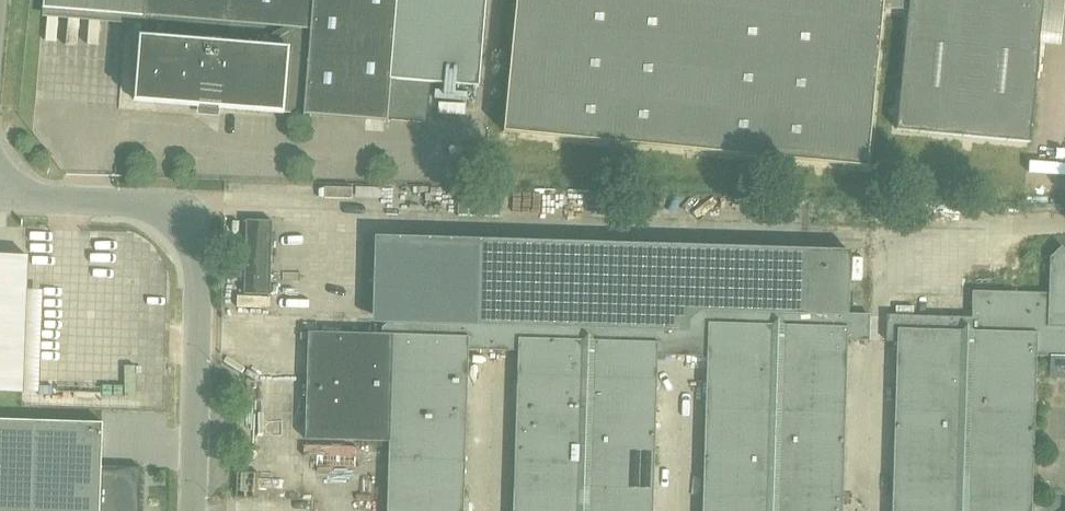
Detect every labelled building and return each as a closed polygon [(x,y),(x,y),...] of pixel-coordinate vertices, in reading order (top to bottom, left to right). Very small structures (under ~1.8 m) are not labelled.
[(43,8),(142,16),(136,98),(212,104),(388,119),(392,78),(431,82),(479,86),(486,0),(44,0),(43,8)] [(884,0),(517,0),(504,131),(867,166),(883,7),(884,0)] [(883,7),(909,9),(897,128),(1030,141),(1044,0),(884,0),(883,7)] [(392,78),(388,119),(428,122),(431,82),(392,78)] [(271,293),(273,219),(247,219),(245,293),(271,293)] [(393,321),(388,321),(386,323),(382,326),(382,334),(308,332),(305,439),(389,441),(387,510),(463,510),(467,349),(518,350),(513,510),(652,510),(657,354),(707,356),(703,510),(841,510),(846,339),(867,340),(868,314),(847,314),(849,251),(395,237),(393,321)] [(1061,246),(1050,257),(1049,293),(972,291),(972,317),(888,315),(888,328),(887,328),(886,340),(888,340),(897,341),(892,510),(1031,510),(1035,355),(1064,356),(1064,250),(1061,246)] [(28,255),(0,255),(0,391),(25,391),(28,255)] [(144,510),(131,510),(131,498),(140,490),(140,476),(131,467),(101,466),(102,421),(0,419),(0,510),(144,510)]
